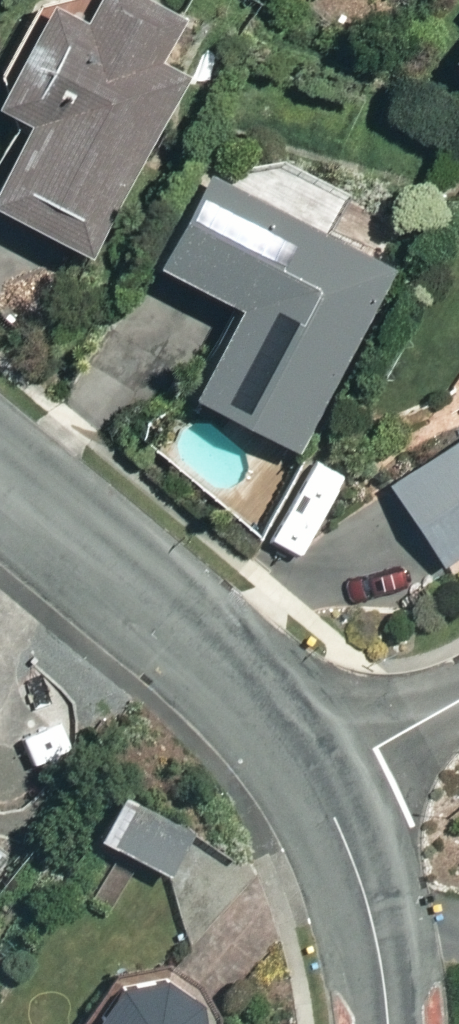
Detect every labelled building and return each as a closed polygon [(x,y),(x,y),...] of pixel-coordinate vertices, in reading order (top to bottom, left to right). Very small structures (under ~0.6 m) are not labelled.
[(109,270),(204,90),(184,79),(213,24),(167,0),(116,0),(97,35),(64,17),(6,127),(44,147),(6,217),(109,270)] [(204,405),(304,460),(407,271),(227,174),(172,275),(251,318),(204,405)] [(280,457),(229,429),(197,488),(248,516),(280,457)] [(398,492),(458,574),(458,447),(398,492)] [(137,802),(110,847),(173,884),(200,840),(137,802)] [(208,993),(110,998),(112,1023),(210,1023),(208,993)]
